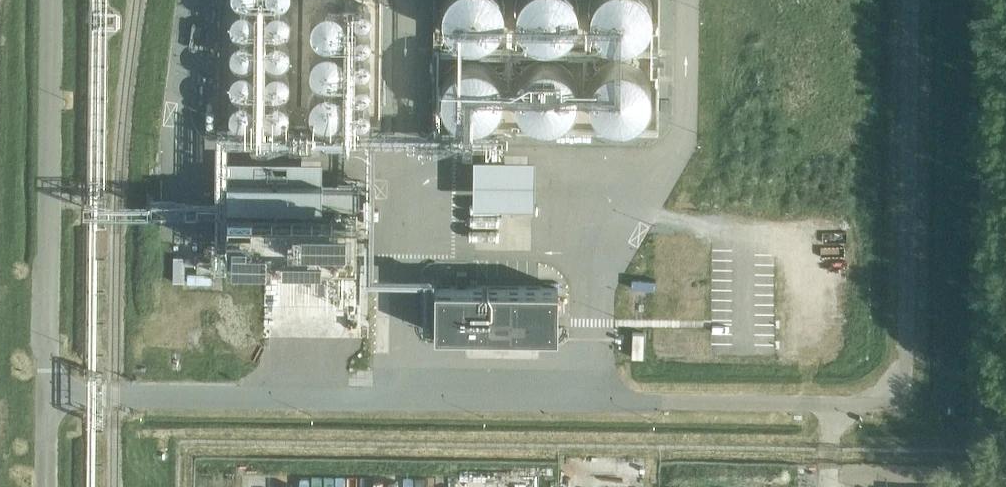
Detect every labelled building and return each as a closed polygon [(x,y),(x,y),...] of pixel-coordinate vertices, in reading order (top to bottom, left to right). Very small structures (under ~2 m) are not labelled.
[(232,10),(249,16),(240,40),(240,41),(251,45),(244,63),(257,68),(247,93),(247,95),(258,100),(271,100),(277,102),(291,103),(304,98),(307,91),(299,68),(308,65),(308,59),(304,48),(317,15),(329,11),(333,2),(313,2),(312,0),(233,0),(232,10)] [(334,55),(360,47),(353,24),(327,32),(334,55)] [(547,102),(567,103),(594,92),(596,67),(611,68),(611,79),(622,107),(632,107),(668,93),(669,68),(659,43),(635,42),(601,55),(592,55),(588,44),(558,42),(528,54),(538,78),(547,102)] [(352,98),(353,68),(332,67),(331,98),(352,98)] [(322,160),(225,159),(224,254),(357,255),(357,181),(322,181),(322,160)] [(434,304),(423,304),(423,317),(434,317),(434,333),(558,334),(559,287),(464,286),(464,272),(454,272),(454,286),(434,285),(434,304)] [(332,486),(372,486),(372,470),(332,469),(332,486)] [(272,486),(321,486),(321,475),(296,476),(297,486),(272,486)]
